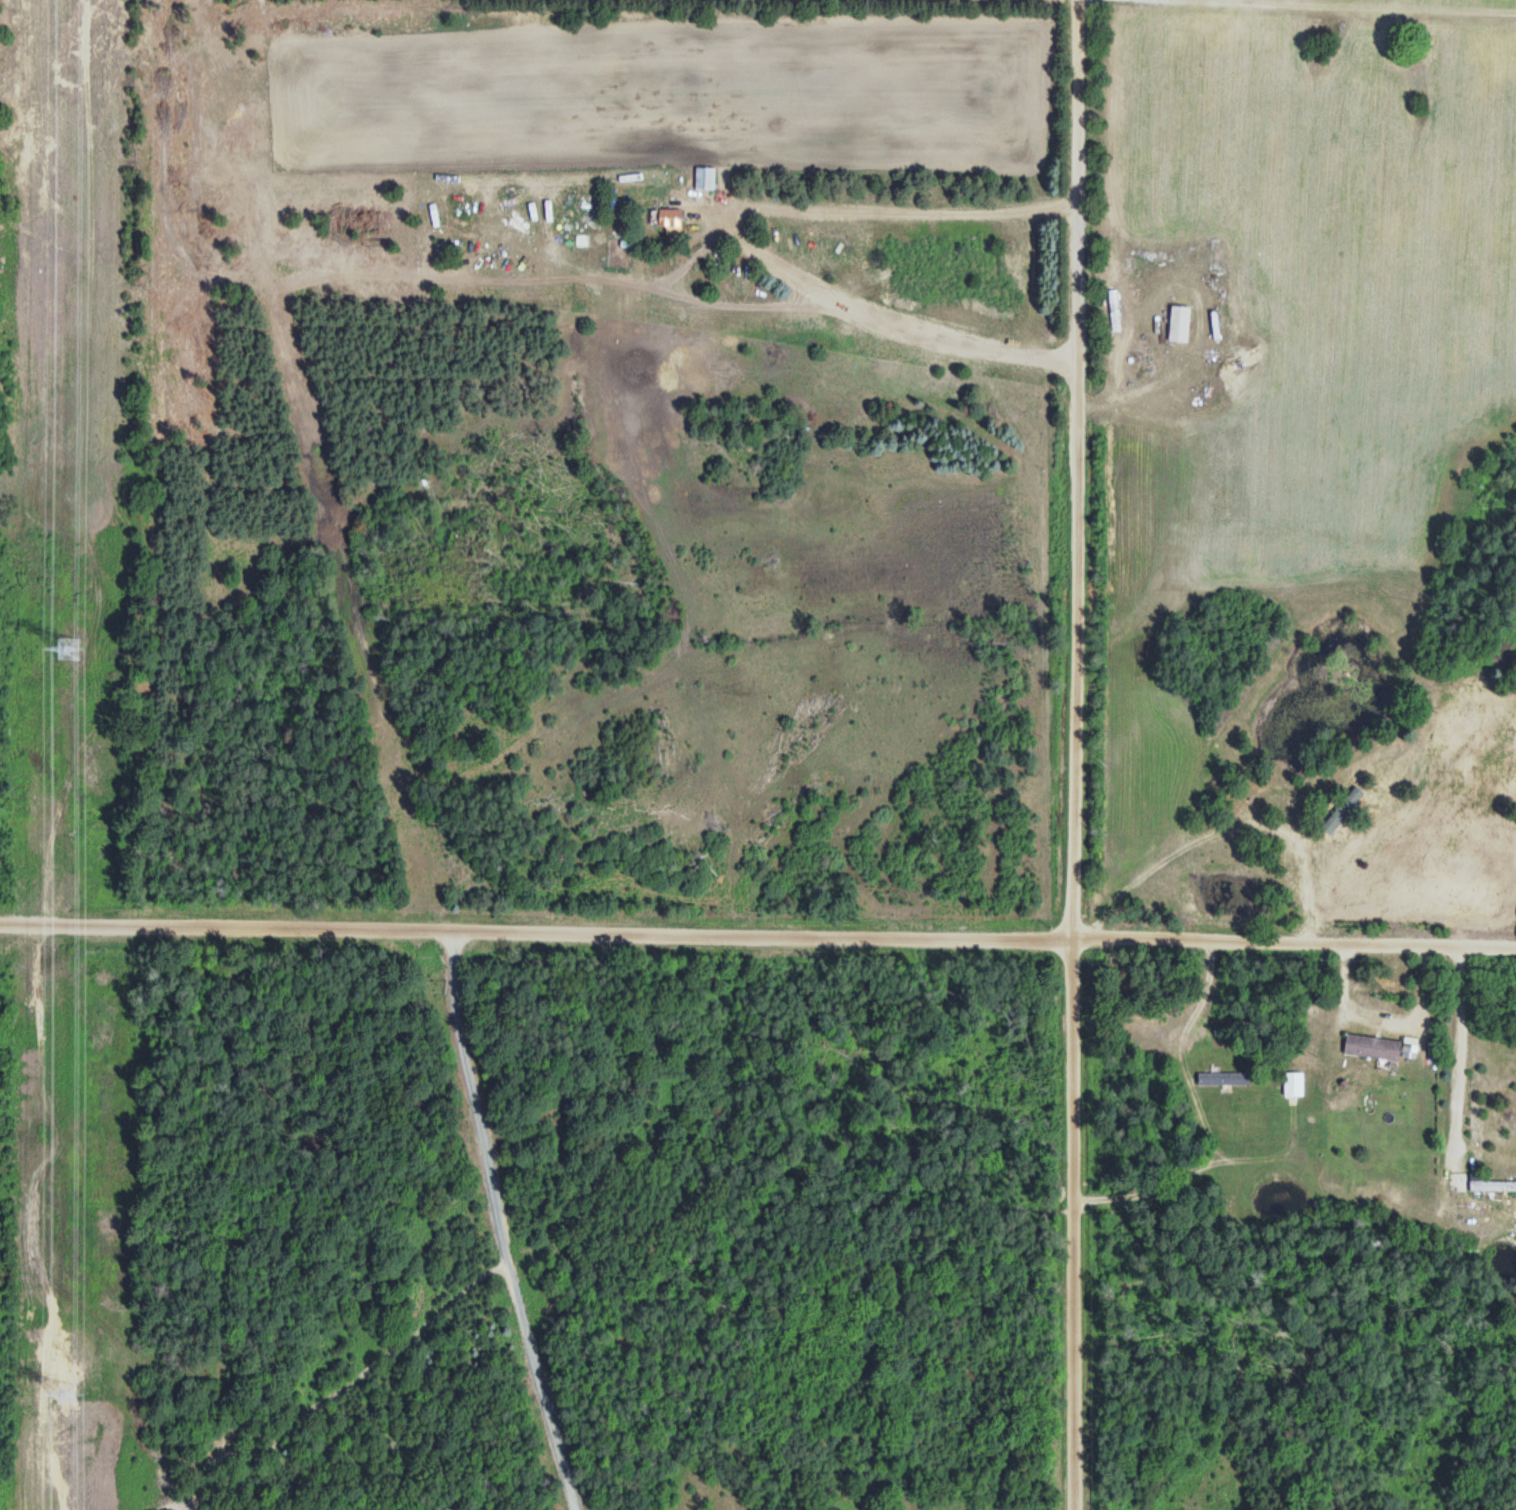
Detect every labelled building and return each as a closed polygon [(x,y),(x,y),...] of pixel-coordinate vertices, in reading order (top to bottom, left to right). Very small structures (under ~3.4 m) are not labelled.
[(687,189),(713,189),(713,167),(687,167),(687,189)] [(679,209),(654,209),(654,232),(679,232),(679,209)] [(1187,342),(1188,307),(1167,307),(1167,342),(1187,342)] [(1327,835),(1363,792),(1353,784),(1317,827),(1327,835)] [(1395,1060),(1397,1040),(1343,1033),(1340,1053),(1395,1060)] [(1281,1096),(1302,1096),(1302,1072),(1281,1072),(1281,1096)] [(1195,1073),(1195,1084),(1244,1084),(1244,1073),(1195,1073)] [(1480,1173),(1466,1173),(1466,1191),(1515,1191),(1515,1180),(1480,1180),(1480,1173)]
